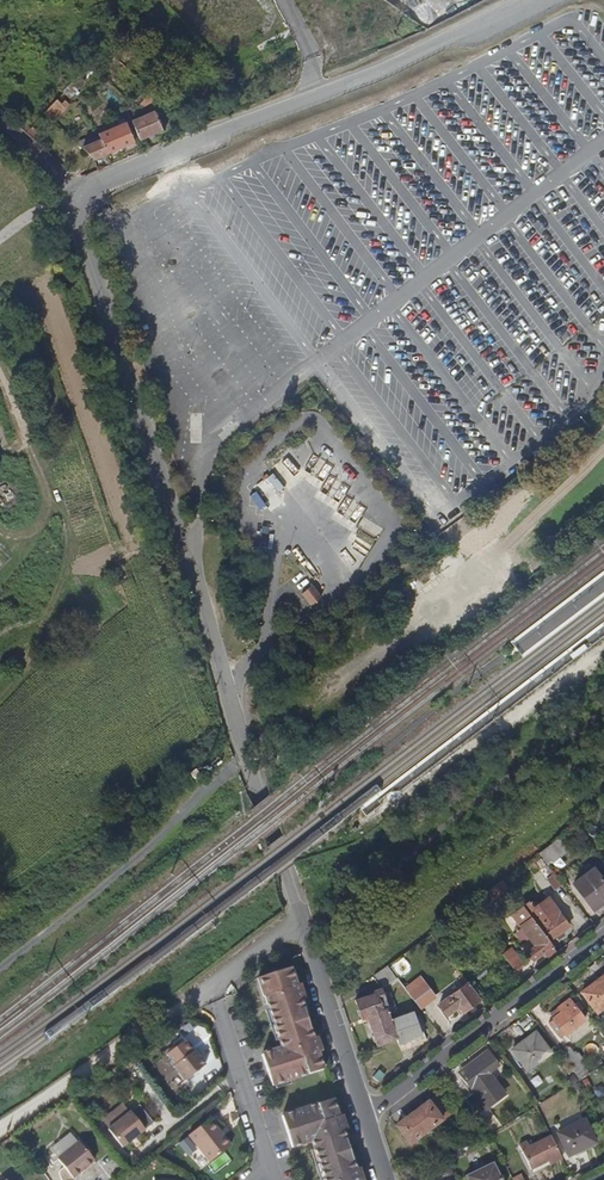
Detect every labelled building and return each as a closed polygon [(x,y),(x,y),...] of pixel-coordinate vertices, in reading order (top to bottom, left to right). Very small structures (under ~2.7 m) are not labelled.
[(149,111),(161,100),(152,91),(142,104),(149,111)] [(62,100),(48,116),(57,124),(71,107),(62,100)] [(133,122),(141,140),(163,131),(156,113),(133,122)] [(128,124),(102,136),(103,139),(109,154),(136,142),(128,124)] [(103,139),(83,147),(95,159),(96,160),(109,154),(103,139)] [(299,597),(308,610),(320,601),(311,589),(299,597)] [(390,600),(382,606),(386,611),(394,605),(390,600)] [(236,625),(229,629),(239,645),(247,640),(236,625)] [(601,811),(586,822),(590,828),(603,817),(603,815),(601,811)] [(552,842),(538,853),(547,866),(561,855),(552,842)] [(597,875),(578,890),(593,910),(603,902),(603,885),(597,875)] [(561,889),(553,877),(546,882),(554,894),(561,889)] [(508,887),(502,880),(487,892),(492,899),(508,887)] [(531,904),(524,909),(550,943),(557,938),(560,942),(566,938),(563,934),(569,929),(548,902),(536,910),(531,904)] [(550,943),(524,909),(513,917),(523,931),(530,940),(535,948),(527,955),(534,965),(546,956),(549,959),(557,953),(550,943)] [(530,940),(523,931),(515,937),(522,946),(530,940)] [(510,950),(503,955),(515,971),(522,966),(510,950)] [(388,968),(375,977),(385,990),(397,980),(388,968)] [(324,1070),(323,1066),(319,1052),(325,1050),(320,1035),(314,1037),(311,1025),(308,1014),(303,1000),(307,998),(303,985),(299,986),(294,972),(293,969),(259,978),(262,996),(266,996),(282,1045),(282,1048),(264,1054),(272,1086),(324,1070)] [(298,970),(294,972),(299,986),(303,985),(298,970)] [(581,994),(596,1014),(603,1009),(603,976),(581,994)] [(453,986),(440,996),(452,1012),(459,1007),(463,1013),(479,1000),(468,986),(468,985),(463,978),(454,986),(453,986)] [(373,995),(354,1002),(362,1022),(367,1021),(377,1049),(397,1041),(399,1047),(423,1038),(414,1013),(391,1021),(388,1012),(389,1012),(382,990),(373,993),(373,995)] [(416,990),(408,996),(419,1010),(426,1004),(416,990)] [(452,1012),(440,996),(435,1000),(447,1016),(452,1012)] [(303,1000),(308,1014),(311,1013),(307,998),(303,1000)] [(584,1020),(569,1000),(551,1015),(553,1018),(547,1024),(558,1039),(565,1034),(565,1035),(584,1020)] [(314,1037),(320,1035),(317,1023),(311,1025),(314,1037)] [(556,1050),(543,1033),(537,1037),(551,1054),(556,1050)] [(551,1054),(537,1037),(536,1035),(512,1052),(527,1072),(551,1054)] [(580,1080),(581,1079),(587,1072),(585,1068),(574,1055),(568,1048),(560,1055),(574,1072),(580,1080)] [(204,1066),(193,1050),(172,1067),(183,1082),(204,1066)] [(319,1052),(323,1066),(329,1064),(325,1050),(319,1052)] [(497,1066),(487,1052),(472,1062),(476,1068),(464,1076),(488,1108),(508,1093),(491,1071),(497,1066)] [(577,1053),(574,1055),(585,1068),(587,1066),(577,1053)] [(137,1063),(132,1057),(122,1065),(126,1071),(137,1063)] [(476,1068),(472,1062),(460,1071),(464,1076),(476,1068)] [(561,1081),(566,1088),(580,1080),(574,1072),(561,1081)] [(581,1088),(579,1082),(570,1087),(573,1092),(581,1088)] [(450,1117),(436,1099),(396,1131),(409,1148),(450,1117)] [(361,1168),(356,1171),(351,1155),(348,1144),(343,1132),(349,1130),(344,1114),(339,1116),(335,1103),(334,1100),(283,1116),(293,1149),(311,1144),(322,1179),(365,1179),(361,1168)] [(340,1101),(335,1103),(339,1116),(344,1114),(340,1101)] [(137,1105),(130,1111),(107,1128),(122,1146),(145,1128),(151,1123),(137,1105)] [(229,1147),(207,1120),(187,1135),(207,1163),(218,1156),(229,1147)] [(595,1143),(583,1121),(558,1134),(569,1158),(579,1153),(578,1152),(595,1143)] [(343,1132),(348,1144),(352,1142),(349,1130),(343,1132)] [(94,1160),(80,1141),(77,1143),(68,1133),(50,1147),(58,1157),(73,1177),(94,1160)] [(518,1145),(521,1151),(530,1170),(547,1161),(550,1166),(562,1159),(550,1136),(529,1147),(525,1141),(518,1145)] [(460,1156),(456,1146),(445,1150),(443,1151),(446,1158),(448,1157),(449,1160),(460,1156)] [(356,1171),(361,1168),(357,1153),(351,1155),(356,1171)] [(492,1165),(465,1178),(466,1179),(500,1179),(492,1165)] [(453,1177),(449,1168),(439,1167),(434,1175),(436,1179),(451,1179),(453,1177)]
